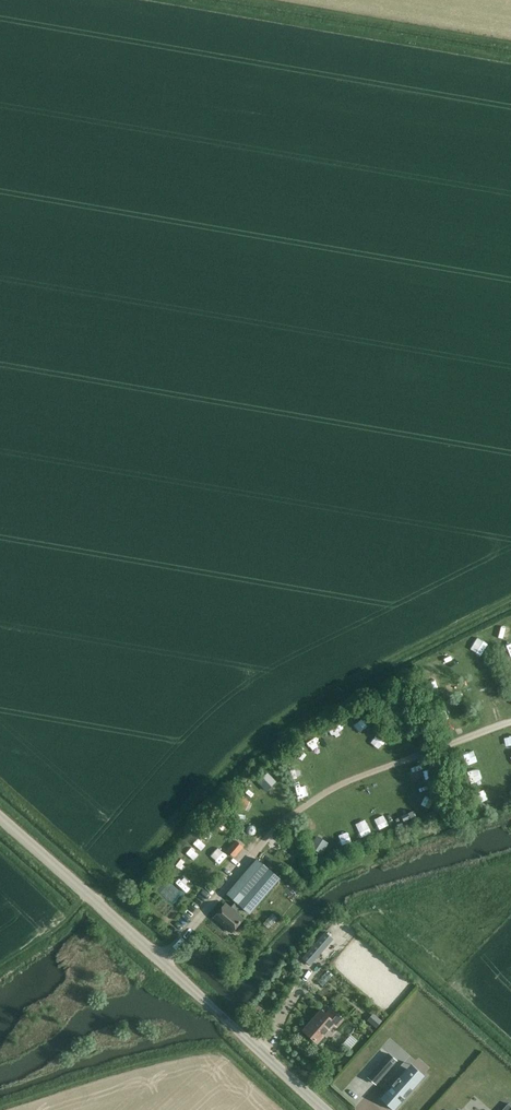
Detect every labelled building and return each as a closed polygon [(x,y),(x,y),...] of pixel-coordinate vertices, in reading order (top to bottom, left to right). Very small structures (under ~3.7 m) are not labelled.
[(257,782),(265,790),(272,783),(264,775),(257,782)] [(250,802),(240,797),(236,806),(246,810),(250,802)] [(252,821),(242,833),(252,842),(263,830),(252,821)] [(317,836),(310,847),(322,854),(328,843),(317,836)] [(235,858),(243,848),(243,847),(236,840),(227,851),(235,858)] [(249,913),(279,877),(258,859),(228,895),(236,901),(231,907),(226,903),(213,917),(231,934),(245,919),(236,912),(241,906),(249,913)] [(325,932),(302,958),(310,966),(334,939),(325,932)] [(344,1018),(331,1006),(325,1013),(321,1009),(302,1030),(317,1044),(334,1025),(337,1027),(344,1018)] [(373,1013),(367,1020),(376,1028),(382,1021),(373,1013)] [(388,1054),(367,1077),(376,1085),(397,1062),(388,1054)] [(380,1099),(393,1109),(395,1109),(421,1080),(407,1068),(380,1099)]
